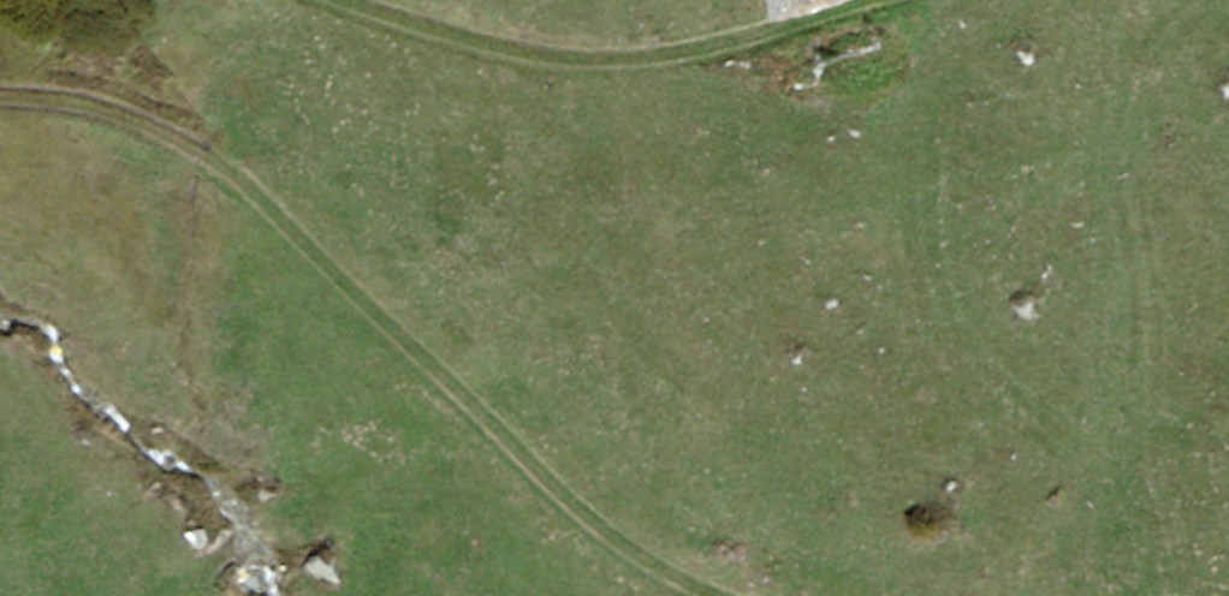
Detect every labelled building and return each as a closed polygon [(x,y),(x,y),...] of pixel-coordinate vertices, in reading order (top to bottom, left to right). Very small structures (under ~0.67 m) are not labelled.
[(770,17),(858,0),(767,0),(770,17)]
